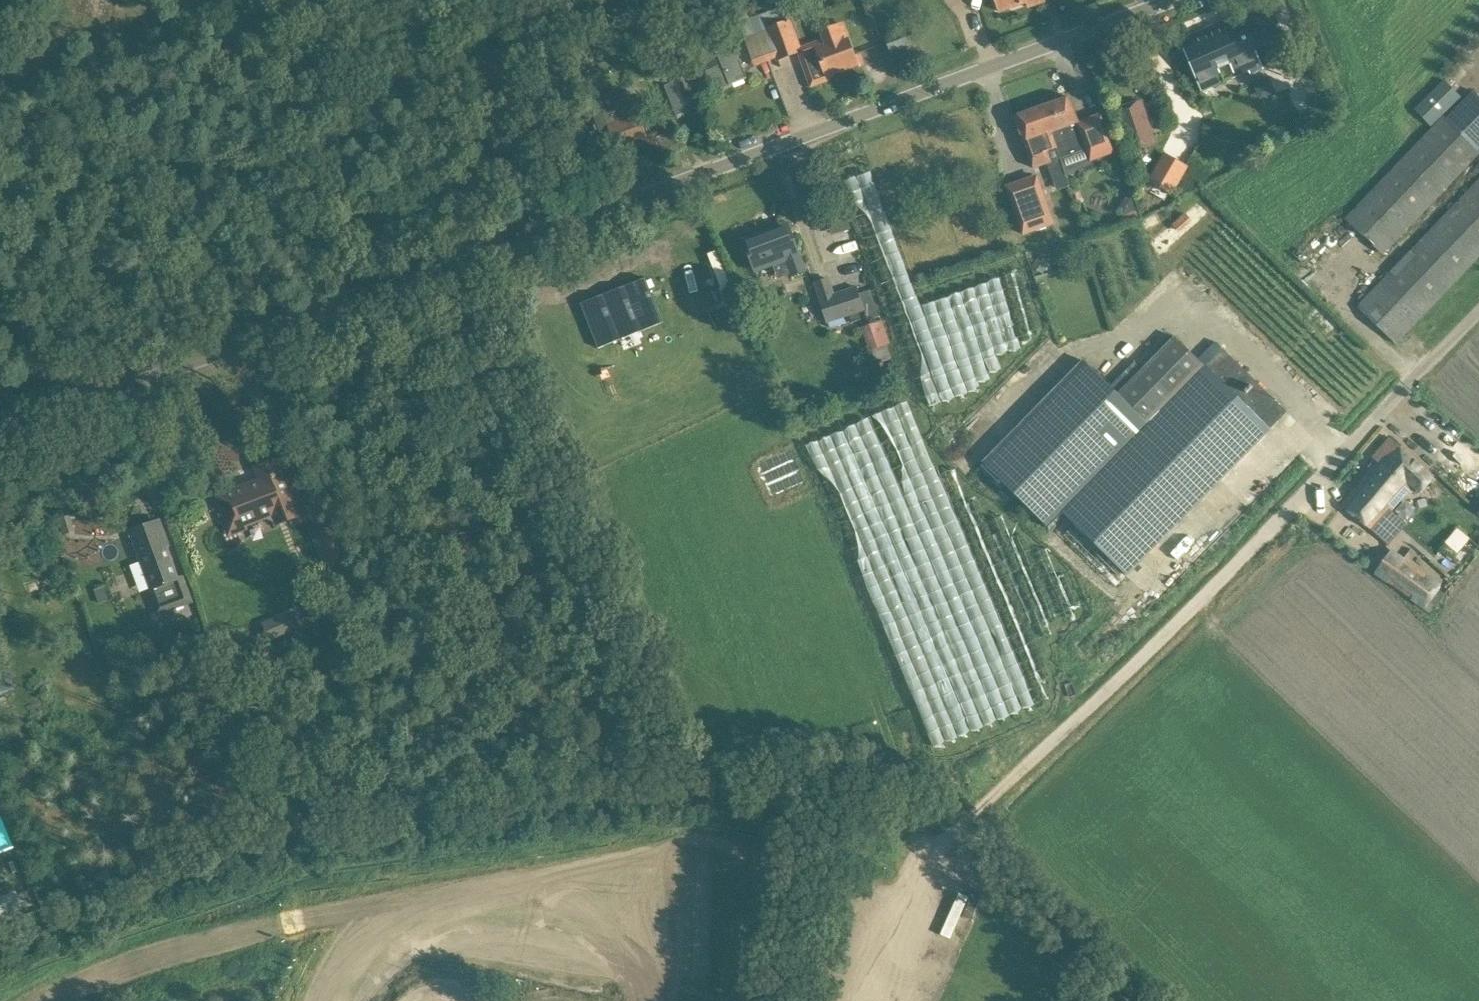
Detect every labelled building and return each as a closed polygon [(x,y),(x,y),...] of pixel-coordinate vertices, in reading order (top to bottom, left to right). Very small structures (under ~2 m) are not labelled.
[(999,11),(1031,0),(995,0),(999,11)] [(1289,42),(1281,25),(1273,6),(1211,34),(1208,28),(1180,40),(1201,90),(1261,64),(1257,55),(1289,42)] [(791,20),(767,30),(777,57),(778,59),(799,52),(802,50),(791,20)] [(825,45),(800,55),(812,86),(829,79),(828,75),(858,64),(843,23),(820,32),(823,39),(825,45)] [(891,52),(916,43),(911,28),(886,38),(891,52)] [(767,30),(745,38),(755,65),(777,57),(767,30)] [(716,90),(745,78),(733,48),(693,64),(697,74),(698,73),(703,85),(713,81),(716,90)] [(686,62),(668,69),(674,83),(665,86),(676,115),(697,107),(694,99),(700,97),(690,73),(686,62)] [(1262,98),(1278,91),(1272,77),(1255,84),(1262,98)] [(1347,219),(1383,253),(1478,153),(1478,97),(1473,91),(1464,100),(1454,111),(1447,118),(1445,117),(1444,115),(1451,108),(1461,97),(1444,80),(1414,110),(1431,128),(1433,129),(1347,219)] [(635,99),(632,100),(622,103),(617,91),(571,108),(575,119),(590,113),(591,116),(595,115),(609,153),(633,144),(634,147),(649,141),(640,116),(641,116),(635,99)] [(1102,113),(1078,121),(1070,97),(1043,107),(1052,132),(1056,148),(1057,148),(1058,149),(1060,155),(1085,146),(1091,161),(1116,151),(1102,113)] [(1130,152),(1155,144),(1141,103),(1117,111),(1130,152)] [(1057,148),(1056,148),(1052,132),(1043,107),(1015,116),(1034,169),(1052,163),(1048,152),(1058,149),(1057,148)] [(1174,192),(1189,166),(1165,153),(1150,178),(1174,192)] [(1054,224),(1037,177),(1007,188),(1024,235),(1054,224)] [(1372,293),(1359,308),(1395,343),(1478,255),(1478,182),(1372,293)] [(806,270),(789,226),(762,237),(761,234),(744,240),(756,271),(774,264),(779,278),(792,273),(793,275),(806,270)] [(645,278),(580,304),(598,349),(620,340),(618,335),(639,327),(641,332),(663,323),(645,278)] [(835,294),(830,278),(814,283),(819,299),(818,300),(827,325),(865,312),(868,321),(879,317),(870,291),(860,294),(857,287),(835,294)] [(893,364),(887,346),(889,345),(882,322),(862,328),(870,351),(872,351),(878,369),(893,364)] [(1084,360),(982,463),(1048,527),(1063,512),(1075,524),(1113,561),(1126,574),(1127,575),(1288,412),(1224,349),(1207,367),(1199,360),(1175,336),(1150,361),(1144,369),(1137,362),(1112,388),(1084,360)] [(1378,460),(1342,506),(1358,518),(1373,530),(1391,509),(1413,485),(1420,491),(1433,476),(1405,452),(1390,438),(1374,457),(1378,460)] [(275,526),(306,514),(285,461),(268,467),(273,479),(224,498),(229,511),(221,514),(230,538),(248,531),(247,528),(272,518),(275,526)] [(72,501),(57,506),(60,517),(76,513),(72,501)] [(177,578),(166,547),(170,546),(161,522),(132,533),(160,611),(189,600),(181,577),(177,578)] [(325,564),(355,552),(342,522),(312,533),(325,564)] [(1459,528),(1447,543),(1461,553),(1472,538),(1459,528)] [(1424,609),(1441,585),(1392,550),(1375,575),(1424,609)] [(0,670),(0,691),(14,688),(9,668),(0,670)] [(0,822),(0,850),(12,846),(2,821),(0,822)] [(933,933),(928,947),(945,953),(950,939),(933,933)]
